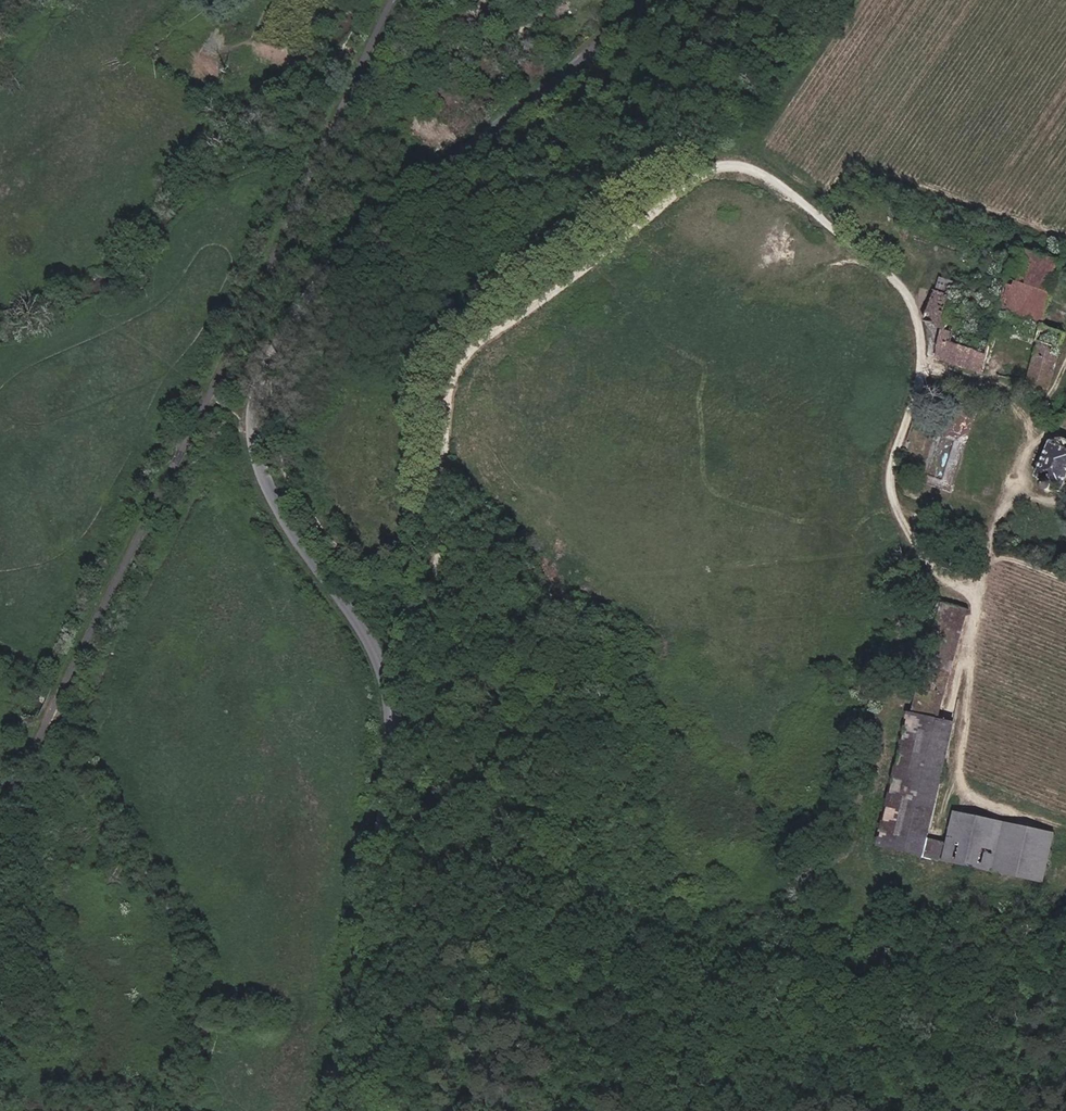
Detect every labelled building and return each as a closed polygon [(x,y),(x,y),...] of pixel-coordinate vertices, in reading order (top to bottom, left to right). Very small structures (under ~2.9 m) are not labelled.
[(1050,389),(1063,349),(1065,339),(1065,332),(1045,325),(1065,264),(1065,261),(1065,248),(1047,243),(1045,251),(1035,248),(1033,253),(1022,250),(1002,311),(998,310),(996,315),(1000,316),(998,321),(985,316),(987,308),(958,298),(936,356),(984,370),(998,326),(1040,341),(1027,383),(1050,389)] [(942,277),(939,289),(949,291),(952,279),(942,277)] [(938,290),(928,323),(945,328),(955,296),(938,290)] [(1060,437),(1059,439),(1058,442),(1054,440),(1039,477),(1049,481),(1045,484),(1045,487),(1046,489),(1047,490),(1050,490),(1054,488),(1057,489),(1059,489),(1061,489),(1063,489),(1064,488),(1065,484),(1065,437),(1060,437)] [(216,473),(211,477),(217,484),(222,480),(216,473)] [(920,693),(916,710),(929,713),(934,696),(920,693)] [(910,712),(884,847),(942,858),(945,840),(935,838),(958,721),(910,712)] [(957,811),(948,863),(1049,882),(1058,831),(957,811)]
